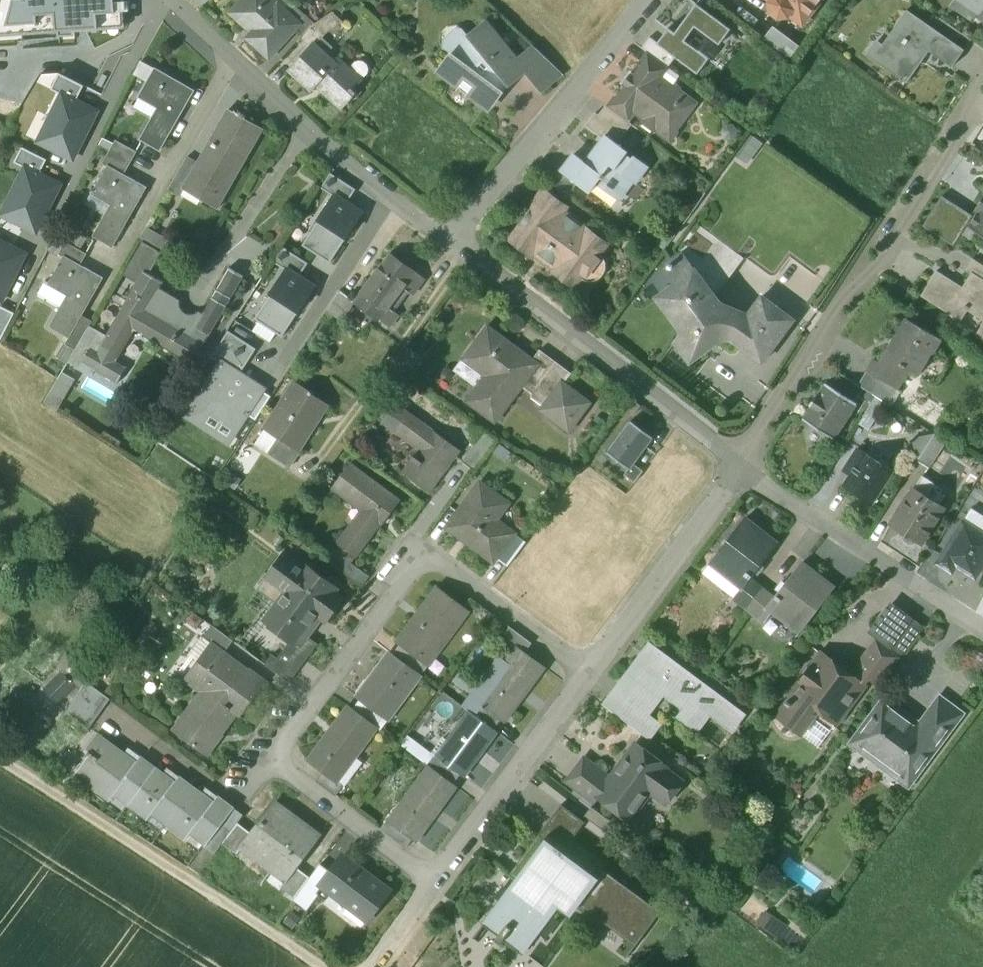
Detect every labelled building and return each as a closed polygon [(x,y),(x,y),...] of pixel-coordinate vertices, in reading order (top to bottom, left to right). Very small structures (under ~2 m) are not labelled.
[(123,0),(0,0),(0,29),(21,28),(22,35),(98,30),(98,23),(124,20),(123,0)] [(273,0),(245,0),(233,14),(256,35),(251,40),(269,56),(293,30),(299,24),(298,23),(273,0)] [(697,4),(705,9),(712,0),(700,0),(697,4)] [(769,3),(770,12),(778,19),(788,17),(790,15),(803,24),(821,0),(771,0),(769,3)] [(955,0),(982,19),(982,0),(955,0)] [(697,4),(675,33),(669,28),(657,43),(657,44),(676,58),(698,74),(709,58),(685,40),(695,27),(719,45),(724,38),(725,39),(728,36),(726,35),(731,29),(705,9),(697,4)] [(933,28),(906,10),(881,46),(889,51),(880,65),(906,83),(929,52),(952,68),(964,50),(933,28)] [(305,15),(298,23),(299,24),(293,30),(302,38),(315,24),(305,15)] [(970,40),(939,19),(933,28),(964,50),(970,40)] [(326,34),(315,24),(302,38),(312,47),(314,44),(316,45),(326,34)] [(486,24),(468,39),(462,42),(457,47),(454,54),(440,72),(459,86),(460,90),(465,93),(469,94),(488,108),(504,87),(524,70),(517,63),(518,62),(486,24)] [(676,58),(657,44),(657,43),(649,37),(641,47),(649,53),(669,68),(676,58)] [(316,45),(314,44),(312,47),(291,70),(312,89),(317,83),(340,103),(351,91),(355,94),(357,92),(353,89),(370,71),(360,61),(351,71),(337,58),(334,62),(316,45)] [(561,73),(535,48),(518,62),(524,70),(541,90),(561,73)] [(669,68),(649,53),(642,64),(644,66),(661,78),(669,68)] [(661,78),(644,66),(636,77),(631,73),(622,85),(627,89),(619,99),(619,100),(635,112),(644,119),(646,116),(659,125),(656,128),(658,129),(658,132),(668,140),(672,139),(677,132),(677,128),(695,103),(680,92),(679,89),(675,86),(673,87),(661,78)] [(195,90),(156,67),(140,95),(159,106),(141,137),(161,148),(195,90)] [(63,95),(77,102),(84,87),(60,74),(52,89),(63,95)] [(39,143),(73,160),(97,112),(77,102),(63,95),(39,143)] [(635,112),(619,100),(619,99),(616,97),(608,107),(628,122),(635,112)] [(608,107),(606,106),(599,115),(625,134),(632,125),(608,107)] [(197,162),(186,182),(188,183),(217,199),(227,181),(232,183),(263,130),(228,110),(197,162)] [(599,115),(596,113),(586,126),(604,139),(606,135),(618,144),(625,134),(599,115)] [(750,134),(739,157),(751,163),(762,140),(750,134)] [(618,144),(606,135),(604,139),(586,163),(574,154),(561,171),(590,193),(597,184),(619,200),(633,181),(635,183),(648,166),(634,155),(632,158),(627,154),(628,151),(618,144)] [(137,150),(118,139),(104,162),(109,165),(109,164),(125,172),(137,150)] [(26,168),(40,175),(47,160),(23,148),(15,162),(26,168)] [(188,156),(168,190),(180,197),(188,183),(186,182),(197,162),(188,156)] [(125,172),(109,164),(109,165),(93,193),(112,204),(94,234),(114,245),(148,186),(125,172)] [(2,216),(36,233),(60,185),(40,175),(26,168),(2,216)] [(335,196),(346,202),(354,190),(331,175),(323,187),(335,196)] [(569,208),(544,189),(528,211),(531,213),(510,241),(532,258),(534,255),(555,270),(553,273),(575,290),(586,276),(589,277),(593,276),(597,274),(599,271),(600,267),(599,263),(598,260),(609,244),(586,227),(585,230),(564,214),(569,208)] [(346,202),(335,196),(302,247),(330,265),(363,214),(346,202)] [(972,216),(942,197),(922,227),(953,246),(972,216)] [(975,209),(978,212),(968,227),(982,237),(982,197),(975,209)] [(715,296),(744,259),(700,226),(681,252),(695,269),(715,296)] [(66,242),(54,235),(53,236),(54,236),(48,248),(59,254),(66,242)] [(86,254),(66,242),(59,254),(64,257),(64,256),(80,265),(86,254)] [(1,303),(25,255),(4,245),(0,243),(0,303),(1,303)] [(288,271),(299,278),(308,264),(283,248),(273,261),(288,271)] [(354,302),(354,303),(380,322),(381,321),(389,327),(398,315),(390,309),(404,289),(413,295),(425,280),(416,273),(417,273),(390,253),(354,302)] [(80,265),(64,256),(64,257),(49,283),(48,285),(68,295),(61,307),(50,327),(69,338),(82,316),(103,278),(80,265)] [(973,259),(965,271),(971,274),(972,273),(982,280),(982,266),(973,259)] [(695,269),(681,279),(679,285),(682,290),(666,302),(685,328),(675,342),(697,359),(714,336),(718,333),(722,332),(726,331),(731,331),(737,336),(732,341),(762,363),(794,320),(762,296),(748,315),(743,312),(738,311),(733,310),(731,307),(728,305),(725,304),(721,304),(715,296),(695,269)] [(175,301),(157,291),(163,281),(145,271),(107,336),(97,353),(115,364),(116,362),(135,330),(183,358),(194,340),(203,345),(226,305),(213,297),(201,317),(199,316),(191,319),(185,317),(181,315),(179,312),(176,307),(175,301)] [(299,278),(288,271),(255,321),(280,337),(313,287),(299,278)] [(972,273),(971,274),(962,287),(936,271),(921,296),(960,321),(967,311),(982,321),(982,280),(972,273)] [(49,283),(45,281),(38,294),(61,307),(68,295),(48,285),(49,283)] [(354,302),(340,291),(327,310),(328,311),(337,318),(342,322),(354,303),(354,302)] [(1,341),(15,313),(0,306),(0,341),(1,341)] [(337,318),(328,311),(324,317),(333,324),(337,318)] [(69,338),(65,344),(75,350),(89,326),(92,322),(82,316),(69,338)] [(936,336),(907,319),(881,363),(895,371),(899,364),(906,367),(907,365),(915,370),(914,372),(919,376),(921,372),(919,371),(931,352),(933,353),(940,340),(936,337),(936,336)] [(75,350),(69,361),(92,374),(95,368),(119,382),(127,368),(116,362),(115,364),(97,353),(107,336),(89,326),(75,350)] [(534,360),(489,327),(466,359),(495,381),(486,392),(479,386),(468,401),(497,422),(523,386),(533,394),(532,398),(544,407),(549,405),(552,408),(548,414),(570,431),(591,402),(565,383),(572,373),(541,350),(534,360)] [(222,365),(240,377),(257,350),(229,332),(211,358),(222,365)] [(881,363),(874,358),(866,370),(888,383),(892,375),(895,371),(881,363)] [(240,377),(222,365),(188,415),(204,426),(212,413),(237,429),(262,391),(240,377)] [(61,372),(49,403),(62,408),(74,377),(61,372)] [(864,389),(839,373),(831,387),(855,403),(864,389)] [(902,381),(892,375),(888,383),(897,389),(902,381)] [(315,394),(296,381),(265,429),(278,437),(298,450),(328,405),(314,396),(315,394)] [(831,387),(825,384),(802,419),(834,440),(857,404),(855,403),(831,387)] [(875,398),(863,417),(873,423),(885,404),(875,398)] [(435,431),(396,402),(383,420),(424,451),(406,474),(429,490),(460,449),(435,430),(435,431)] [(634,465),(653,438),(631,422),(607,455),(630,470),(634,465)] [(278,437),(265,429),(255,443),(268,452),(278,437)] [(484,431),(461,462),(474,471),(497,441),(484,431)] [(934,434),(917,461),(928,469),(946,441),(934,434)] [(298,450),(278,437),(268,452),(290,466),(300,452),(298,450)] [(892,471),(858,449),(850,463),(856,467),(844,485),(871,502),(892,471)] [(365,512),(351,531),(349,530),(338,543),(351,552),(357,557),(358,558),(368,545),(366,543),(380,524),(382,525),(401,500),(351,463),(333,488),(365,512)] [(643,472),(634,465),(630,470),(626,476),(635,483),(643,472)] [(933,484),(922,476),(914,489),(912,488),(889,524),(920,544),(943,508),(925,496),(933,484)] [(507,502),(481,483),(448,528),(494,562),(497,558),(515,534),(495,519),(507,502)] [(966,518),(963,522),(937,563),(952,572),(956,566),(975,578),(982,565),(982,527),(966,518)] [(777,543),(745,519),(710,564),(741,588),(742,588),(749,579),(777,543)] [(515,534),(497,558),(508,566),(526,542),(515,534)] [(370,577),(352,564),(357,557),(351,552),(338,569),(363,588),(370,577)] [(303,569),(285,556),(268,579),(286,592),(266,620),(291,639),(286,647),(305,661),(318,644),(308,636),(312,631),(307,627),(316,614),(325,621),(342,598),(335,593),(338,589),(306,565),(303,569)] [(774,598),(767,608),(768,608),(799,633),(834,587),(802,563),(774,598)] [(749,579),(742,588),(741,588),(734,598),(747,608),(762,589),(749,579)] [(437,588),(396,643),(400,645),(422,660),(423,659),(430,664),(468,611),(437,588)] [(762,589),(747,608),(760,618),(768,608),(767,608),(774,598),(762,589)] [(211,625),(203,637),(210,643),(212,641),(225,651),(233,641),(211,625)] [(532,644),(510,627),(502,638),(516,649),(517,647),(525,653),(532,644)] [(850,674),(849,675),(864,686),(869,679),(878,687),(900,658),(875,640),(850,674)] [(232,664),(221,656),(225,651),(212,641),(210,643),(187,675),(210,692),(207,696),(234,716),(237,712),(241,715),(266,682),(250,670),(245,677),(231,667),(232,664)] [(422,660),(400,645),(393,655),(417,672),(417,673),(421,676),(430,664),(423,659),(422,660)] [(305,661),(286,647),(277,658),(272,655),(264,664),(289,683),(305,661)] [(516,649),(506,663),(500,658),(470,698),(501,720),(504,722),(544,668),(525,653),(517,647),(516,649)] [(640,667),(635,664),(619,685),(624,688),(609,709),(648,738),(658,725),(643,714),(663,686),(688,704),(678,717),(694,729),(706,713),(732,731),(743,716),(653,649),(640,667)] [(389,652),(356,698),(359,700),(384,717),(384,716),(389,720),(421,676),(417,673),(417,672),(393,655),(389,652)] [(837,664),(822,653),(812,667),(811,666),(800,682),(801,682),(793,693),(794,694),(789,702),(787,701),(785,703),(787,704),(777,717),(800,734),(813,717),(830,731),(864,686),(849,675),(850,674),(837,664)] [(59,698),(73,683),(62,672),(47,686),(59,698)] [(87,682),(74,702),(97,717),(109,699),(87,682)] [(234,716),(207,696),(193,716),(186,710),(172,729),(207,756),(217,741),(216,740),(234,716)] [(501,720),(470,698),(463,707),(469,712),(494,729),(501,720)] [(962,715),(940,698),(919,725),(917,729),(939,745),(962,715)] [(919,725),(884,699),(873,714),(872,713),(867,719),(869,720),(852,743),(909,786),(939,745),(917,729),(919,725)] [(384,717),(359,700),(353,709),(377,726),(377,727),(381,730),(389,720),(384,716),(384,717)] [(97,717),(74,702),(67,712),(90,728),(97,717)] [(349,707),(309,761),(323,772),(336,782),(337,780),(377,727),(377,726),(353,709),(349,707)] [(469,712),(448,741),(443,738),(433,752),(432,752),(431,753),(439,759),(460,774),(464,777),(497,732),(494,729),(469,712)] [(136,762),(98,734),(87,749),(90,751),(87,754),(91,757),(78,775),(124,809),(128,804),(155,767),(140,756),(136,762)] [(666,768),(635,745),(609,780),(603,776),(587,798),(594,802),(597,798),(628,820),(650,791),(665,803),(681,782),(665,770),(666,768)] [(460,774),(439,759),(433,768),(453,784),(460,774)] [(603,776),(582,760),(566,782),(587,798),(603,776)] [(433,768),(429,766),(401,804),(404,807),(392,823),(413,839),(416,841),(457,786),(433,768)] [(175,782),(155,767),(128,804),(163,829),(167,823),(193,788),(179,777),(175,782)] [(336,782),(323,772),(316,781),(336,796),(344,785),(337,780),(336,782)] [(213,803),(193,788),(167,823),(202,849),(204,846),(234,808),(218,796),(213,803)] [(303,826),(274,804),(252,833),(241,847),(242,848),(285,880),(286,881),(297,867),(320,836),(305,824),(303,826)] [(561,805),(538,835),(562,852),(565,848),(584,822),(561,805)] [(234,808),(204,846),(215,854),(238,823),(244,815),(234,808)] [(252,833),(238,823),(223,843),(238,854),(242,848),(241,847),(252,833)] [(413,839),(392,823),(385,833),(406,848),(413,839)] [(538,835),(510,874),(517,879),(484,922),(504,937),(521,950),(564,892),(635,945),(660,911),(602,868),(598,873),(565,848),(562,852),(538,835)] [(390,889),(367,873),(365,876),(340,857),(330,871),(319,886),(320,887),(338,900),(345,890),(352,895),(347,901),(369,917),(390,889)] [(310,877),(304,885),(315,893),(320,887),(319,886),(330,871),(321,864),(310,877)] [(297,867),(286,881),(285,880),(281,886),(296,897),(304,885),(310,877),(297,867)] [(767,910),(759,925),(778,936),(786,921),(767,910)]
